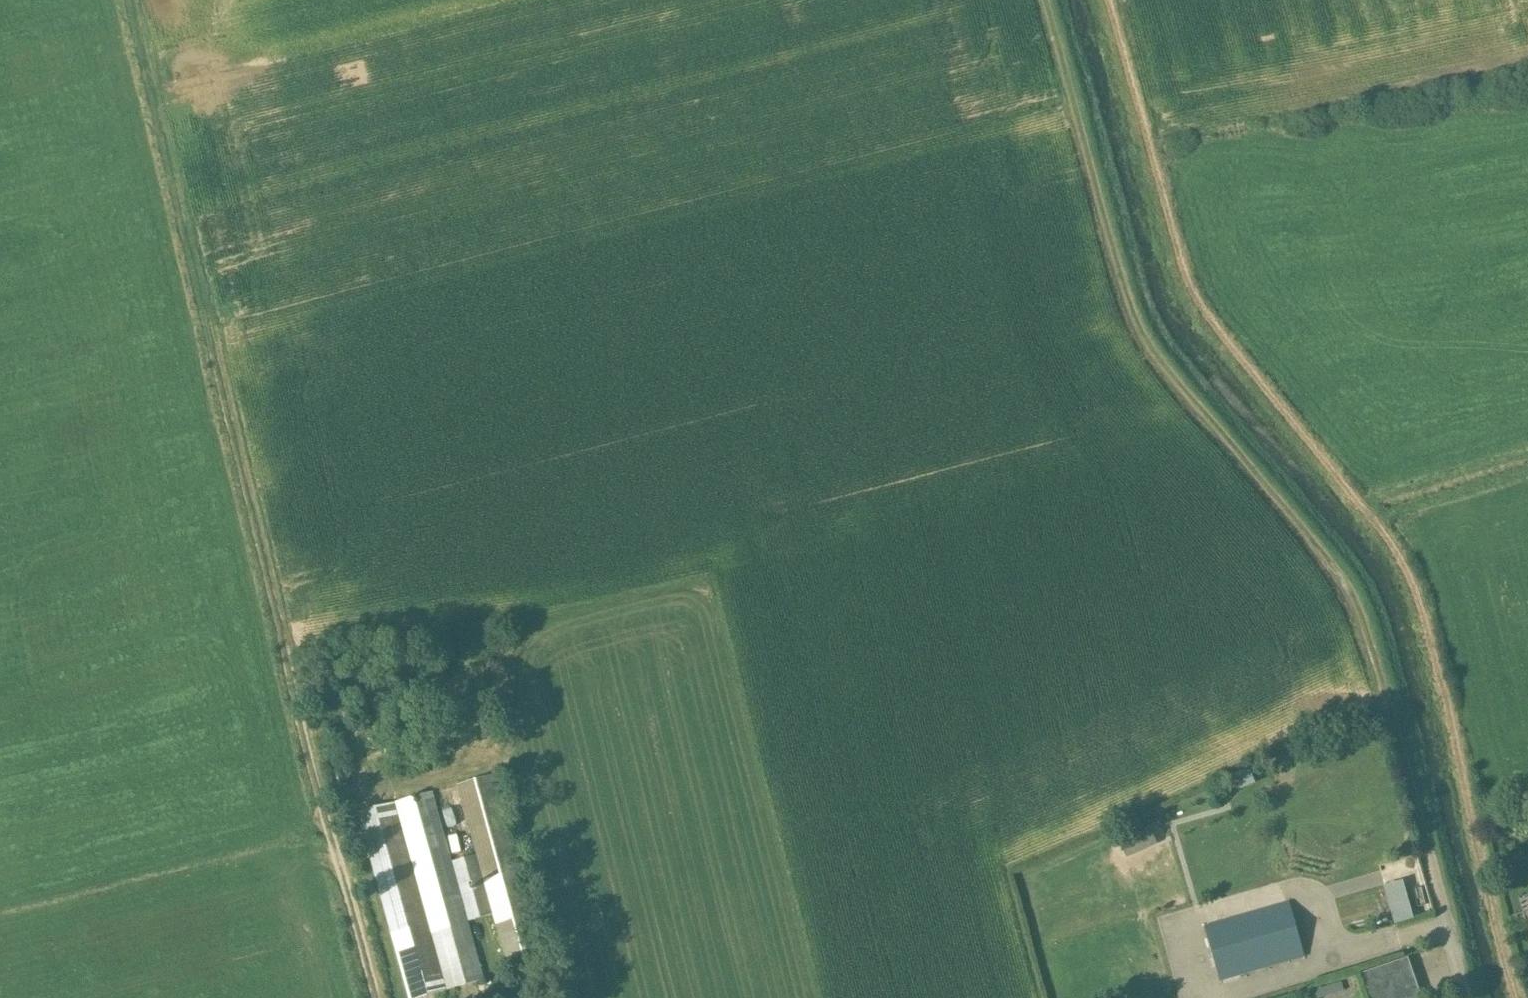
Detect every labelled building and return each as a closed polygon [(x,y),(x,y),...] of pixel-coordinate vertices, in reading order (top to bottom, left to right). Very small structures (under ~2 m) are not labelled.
[(476,857),(453,863),(469,920),(494,913),(511,972),(542,962),(490,779),(457,789),(476,857)] [(432,792),(358,813),(410,997),(419,997),(485,980),(432,792)] [(1395,923),(1416,919),(1408,878),(1387,882),(1395,923)] [(1209,925),(1224,981),(1282,965),(1281,959),(1300,954),(1287,904),(1209,925)] [(1367,974),(1375,997),(1420,997),(1408,960),(1367,974)] [(1340,974),(1309,981),(1312,997),(1344,990),(1340,974)]
